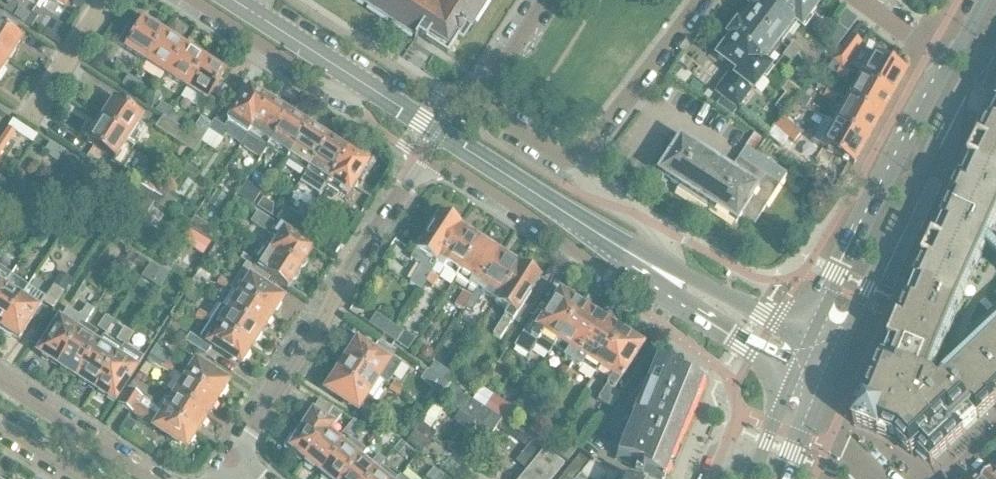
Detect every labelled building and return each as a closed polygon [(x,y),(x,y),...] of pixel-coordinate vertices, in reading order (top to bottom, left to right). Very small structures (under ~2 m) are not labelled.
[(62,11),(69,0),(45,0),(62,11)] [(415,39),(416,37),(446,56),(458,38),(461,40),(487,0),(353,0),(415,39)] [(744,20),(777,45),(793,24),(762,0),(754,0),(747,10),(750,13),(744,20)] [(793,24),(800,29),(817,7),(807,0),(762,0),(793,24)] [(6,63),(19,43),(12,38),(19,27),(0,15),(0,58),(6,63)] [(777,45),(744,20),(738,28),(735,25),(725,39),(728,41),(761,66),(761,65),(777,45)] [(125,31),(115,46),(124,51),(144,65),(163,37),(142,23),(134,36),(125,31)] [(847,35),(837,28),(823,47),(832,54),(847,35)] [(163,37),(144,65),(165,78),(183,50),(163,37)] [(851,38),(837,56),(847,63),(861,45),(851,38)] [(761,66),(728,41),(714,59),(736,76),(733,79),(727,75),(713,94),(737,112),(743,104),(751,93),(769,70),(761,65),(761,66)] [(792,46),(787,52),(795,58),(799,52),(792,46)] [(183,50),(165,78),(185,91),(203,63),(183,50)] [(795,58),(787,52),(782,59),(790,64),(795,58)] [(847,63),(837,56),(831,63),(841,70),(847,63)] [(860,82),(892,99),(905,76),(873,59),(860,82)] [(203,63),(185,91),(205,104),(223,76),(203,63)] [(835,77),(845,82),(848,75),(838,70),(835,77)] [(127,77),(121,87),(128,91),(134,81),(127,77)] [(134,81),(128,91),(135,95),(141,85),(134,81)] [(860,82),(848,104),(879,122),(892,99),(860,82)] [(821,99),(832,105),(836,97),(825,91),(821,99)] [(196,150),(193,154),(208,163),(225,137),(230,140),(231,138),(242,144),(242,145),(267,105),(266,101),(260,97),(257,99),(247,92),(224,129),(213,122),(210,128),(196,150)] [(154,93),(148,104),(156,108),(162,98),(154,93)] [(100,124),(135,147),(136,146),(128,140),(141,120),(114,103),(100,124)] [(879,122),(848,104),(835,127),(867,144),(879,122)] [(242,144),(240,147),(260,160),(266,151),(287,118),(286,117),(285,113),(280,110),(276,111),(267,105),(242,145),(242,144)] [(838,378),(857,398),(862,402),(852,427),(894,466),(924,475),(995,408),(995,109),(980,142),(971,160),(969,164),(961,183),(950,205),(942,225),(934,242),(933,242),(922,264),(923,265),(917,280),(915,284),(907,303),(899,323),(898,322),(889,345),(875,381),(867,373),(864,356),(895,290),(877,282),(846,349),(838,378)] [(824,119),(814,114),(810,122),(820,127),(824,119)] [(287,118),(266,151),(286,163),(307,130),(306,130),(305,126),(300,123),(296,124),(287,118)] [(162,120),(155,131),(176,145),(183,134),(162,120)] [(800,136),(781,120),(773,129),(792,145),(800,136)] [(824,120),(811,143),(854,167),(867,144),(835,127),(824,120)] [(0,140),(0,157),(15,134),(31,145),(36,137),(12,121),(0,140)] [(183,134),(176,145),(182,149),(186,143),(196,150),(210,128),(200,121),(189,138),(183,134)] [(135,147),(100,124),(86,145),(112,162),(110,165),(124,174),(135,156),(131,154),(135,147)] [(307,130),(286,163),(305,176),(326,143),(318,137),(317,134),(312,131),(308,132),(307,130)] [(656,177),(669,185),(677,190),(675,194),(705,213),(707,209),(735,227),(741,217),(754,225),(786,175),(745,149),(728,174),(679,141),(656,177)] [(186,143),(182,149),(192,155),(193,154),(196,150),(186,143)] [(305,176),(299,185),(318,197),(324,188),(325,188),(346,155),(337,150),(337,146),(332,143),(328,144),(326,143),(305,176)] [(56,164),(62,155),(63,154),(49,144),(42,155),(56,164)] [(346,155),(325,188),(345,201),(366,168),(357,162),(356,159),(351,156),(349,157),(346,155)] [(69,158),(63,167),(74,175),(80,165),(69,158)] [(85,172),(75,189),(87,196),(97,179),(85,172)] [(137,179),(130,190),(142,197),(153,205),(158,208),(165,197),(137,179)] [(243,188),(237,196),(252,206),(258,197),(243,188)] [(142,197),(130,190),(117,210),(128,218),(142,197)] [(153,205),(142,197),(128,218),(139,225),(153,205)] [(175,204),(165,197),(158,208),(169,215),(175,204)] [(332,211),(336,214),(342,205),(338,202),(332,211)] [(266,250),(299,272),(301,269),(304,270),(307,264),(306,261),(312,252),(278,231),(279,229),(256,215),(249,225),(272,240),(266,250)] [(187,229),(206,240),(207,239),(209,241),(222,220),(214,216),(207,227),(193,219),(187,229)] [(419,292),(459,230),(438,217),(410,261),(420,268),(409,285),(419,292)] [(295,219),(288,230),(298,236),(305,225),(295,219)] [(298,236),(315,248),(322,237),(305,225),(298,236)] [(459,230),(419,292),(420,293),(418,295),(426,299),(443,272),(455,280),(479,243),(459,230)] [(498,256),(479,243),(455,280),(475,293),(498,256)] [(413,253),(403,247),(398,256),(408,262),(413,253)] [(299,272),(266,250),(256,265),(242,256),(239,261),(245,265),(265,278),(286,292),(292,283),(296,282),(299,277),(298,274),(299,272)] [(498,256),(475,293),(470,300),(462,295),(454,308),(462,313),(464,309),(472,314),(482,297),(495,305),(518,269),(498,256)] [(265,278),(245,265),(229,290),(270,317),(272,315),(276,314),(279,309),(278,306),(280,302),(259,288),(265,278)] [(518,269),(495,305),(507,313),(492,337),(500,342),(529,298),(525,296),(535,280),(518,269)] [(10,276),(0,270),(0,291),(10,276)] [(0,328),(0,334),(8,340),(10,337),(17,342),(38,308),(40,305),(51,311),(65,289),(70,281),(60,275),(55,283),(44,298),(27,287),(0,328)] [(0,291),(0,328),(27,287),(10,276),(0,291)] [(225,288),(218,283),(215,287),(223,292),(225,288)] [(229,290),(219,305),(260,332),(262,329),(266,328),(270,322),(269,319),(270,317),(229,290)] [(552,350),(580,307),(558,293),(547,310),(540,305),(512,348),(528,359),(534,349),(547,358),(552,350)] [(219,305),(207,323),(249,350),(251,346),(255,345),(259,339),(258,336),(260,332),(219,305)] [(66,311),(37,355),(40,356),(39,361),(46,365),(49,363),(56,367),(83,327),(83,328),(94,312),(86,307),(78,319),(66,311)] [(580,307),(552,350),(565,358),(564,361),(571,366),(601,320),(580,307)] [(196,316),(204,322),(207,318),(198,313),(196,316)] [(204,322),(196,316),(194,320),(202,325),(204,322)] [(401,335),(374,317),(367,327),(395,345),(401,335)] [(105,336),(113,324),(104,318),(96,331),(105,336)] [(621,334),(601,320),(571,366),(578,371),(581,367),(594,376),(621,334)] [(249,350),(207,323),(197,339),(200,340),(198,343),(188,336),(183,344),(202,356),(208,346),(238,366),(240,363),(244,362),(247,357),(246,354),(249,350)] [(83,327),(56,367),(59,369),(58,373),(64,377),(68,375),(75,379),(96,347),(89,343),(94,335),(83,328),(83,327)] [(123,330),(115,342),(123,347),(124,347),(131,336),(123,330)] [(403,333),(396,346),(407,353),(415,341),(403,333)] [(621,334),(594,376),(607,384),(596,402),(589,413),(602,420),(608,409),(609,410),(620,398),(613,393),(643,348),(621,334)] [(96,347),(75,379),(80,383),(80,386),(86,390),(91,389),(94,391),(114,360),(114,359),(120,350),(102,339),(96,348),(96,347)] [(356,344),(346,360),(377,380),(384,384),(387,386),(401,365),(374,348),(371,353),(356,344)] [(114,360),(94,391),(96,393),(95,396),(100,400),(105,399),(113,404),(142,359),(124,347),(123,347),(114,360)] [(155,348),(149,357),(171,372),(173,368),(166,364),(169,360),(163,356),(164,354),(155,348)] [(171,372),(149,357),(144,365),(159,374),(161,371),(168,375),(171,372)] [(346,360),(336,376),(367,396),(373,400),(384,384),(377,380),(346,360)] [(654,478),(664,478),(702,386),(676,376),(677,372),(655,363),(615,459),(641,470),(640,473),(654,478)] [(428,373),(445,384),(451,375),(433,364),(428,373)] [(195,366),(185,381),(215,401),(217,398),(221,398),(225,392),(223,389),(225,386),(195,366)] [(445,384),(428,373),(426,372),(419,382),(437,397),(445,384)] [(336,376),(325,392),(356,412),(359,409),(367,396),(336,376)] [(180,388),(174,398),(204,418),(208,412),(212,412),(213,410),(216,406),(214,403),(215,401),(185,381),(180,388)] [(132,384),(127,390),(150,405),(152,402),(145,397),(147,394),(132,384)] [(445,384),(437,397),(438,399),(456,410),(465,398),(445,384)] [(400,390),(391,385),(387,391),(396,397),(400,390)] [(127,390),(116,407),(132,417),(143,401),(127,390)] [(166,410),(164,414),(194,434),(197,430),(197,429),(201,429),(205,423),(203,420),(204,418),(174,398),(166,410)] [(465,398),(456,410),(455,412),(489,435),(485,442),(515,463),(527,472),(542,453),(538,451),(540,449),(525,438),(503,424),(483,410),(465,398)] [(492,398),(483,410),(503,424),(512,411),(492,398)] [(143,401),(132,417),(147,426),(169,441),(178,447),(183,450),(186,446),(190,446),(193,441),(192,437),(194,434),(164,414),(157,410),(150,405),(143,401)] [(298,427),(283,451),(299,464),(302,461),(304,462),(327,434),(329,435),(344,417),(319,401),(312,413),(306,414),(302,421),(304,426),(302,429),(298,427)] [(386,410),(378,405),(376,408),(384,414),(386,410)] [(529,431),(525,438),(540,449),(552,431),(536,420),(529,431)] [(304,462),(303,467),(310,473),(315,471),(320,475),(349,440),(360,426),(353,422),(337,442),(329,435),(327,434),(304,462)] [(405,444),(420,456),(436,436),(432,433),(431,434),(420,426),(405,444)] [(319,478),(344,478),(359,460),(365,453),(349,440),(320,475),(319,478)] [(405,458),(411,463),(416,457),(410,452),(405,458)] [(542,453),(527,472),(521,478),(553,478),(563,467),(543,452),(542,453)] [(582,452),(575,461),(584,468),(591,459),(582,452)] [(380,468),(385,462),(378,456),(368,468),(359,460),(344,478),(371,478),(380,468)] [(609,474),(591,459),(584,468),(578,476),(575,478),(605,478),(609,474)] [(575,461),(569,469),(578,476),(584,468),(575,461)] [(981,478),(995,478),(995,465),(981,478)] [(380,468),(371,478),(393,478),(380,468)] [(563,477),(566,478),(575,478),(578,476),(569,469),(567,471),(563,477)]
